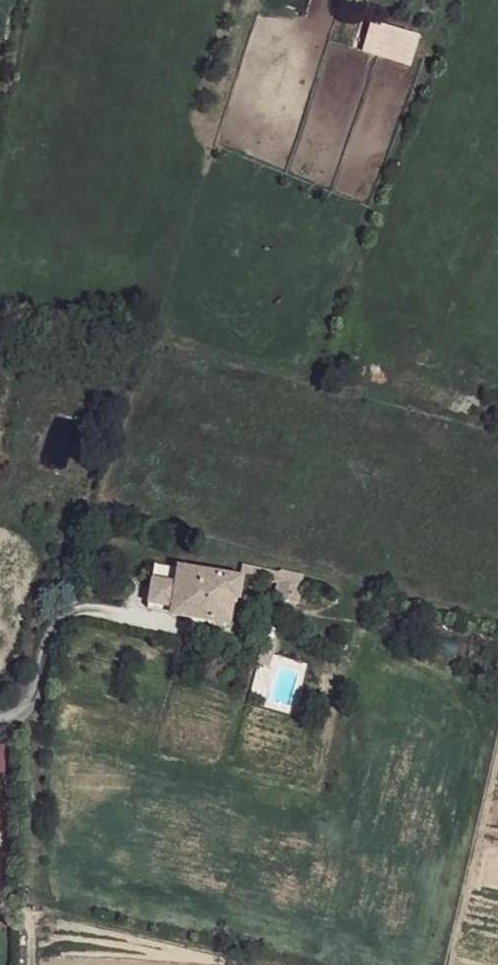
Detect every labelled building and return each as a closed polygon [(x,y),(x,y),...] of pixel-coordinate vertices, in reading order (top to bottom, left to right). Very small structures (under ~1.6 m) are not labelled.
[(241,580),(179,574),(173,619),(231,627),(233,602),(240,604),(241,580)] [(300,590),(278,587),(277,603),(299,607),(300,590)]
